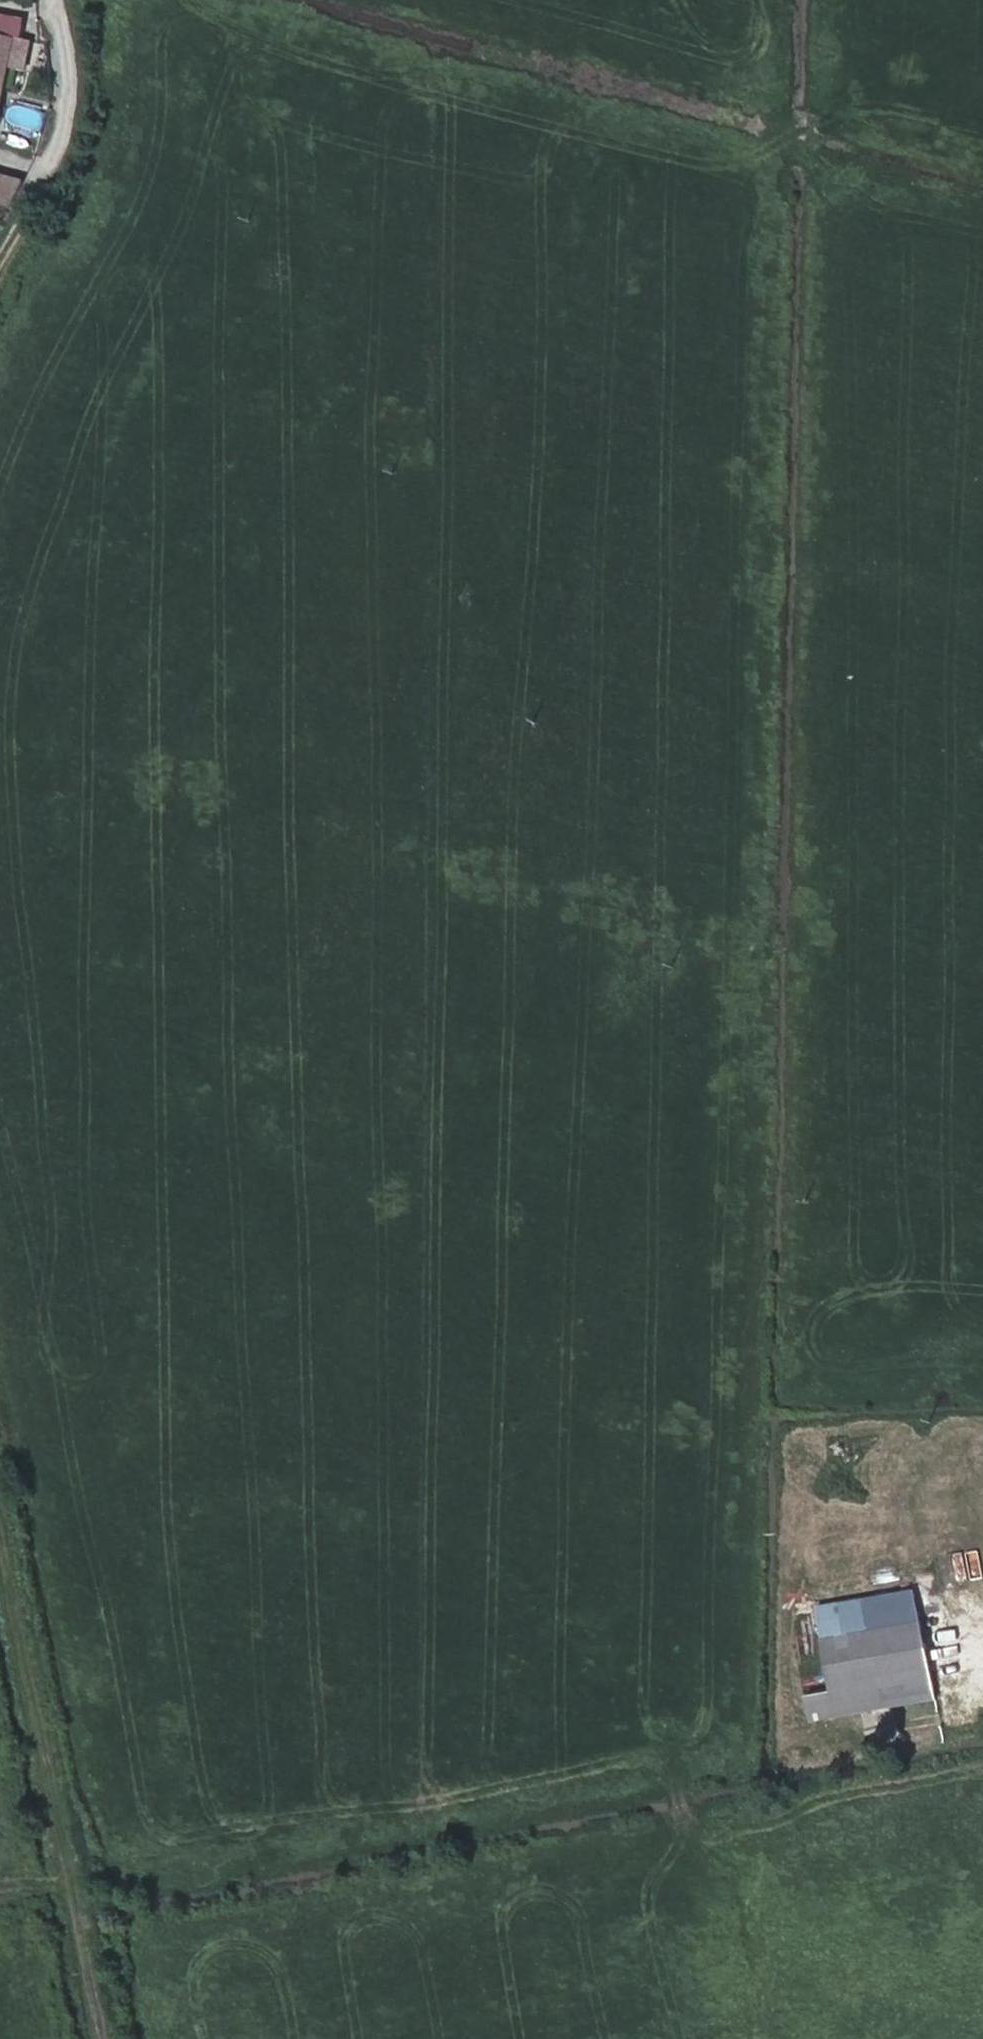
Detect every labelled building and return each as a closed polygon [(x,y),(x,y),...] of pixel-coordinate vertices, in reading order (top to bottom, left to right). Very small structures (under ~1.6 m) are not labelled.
[(0,29),(0,83),(13,32),(0,29)] [(25,172),(0,165),(0,192),(12,195),(25,172)] [(931,1699),(913,1623),(825,1642),(837,1694),(812,1699),(818,1725),(931,1699)]
